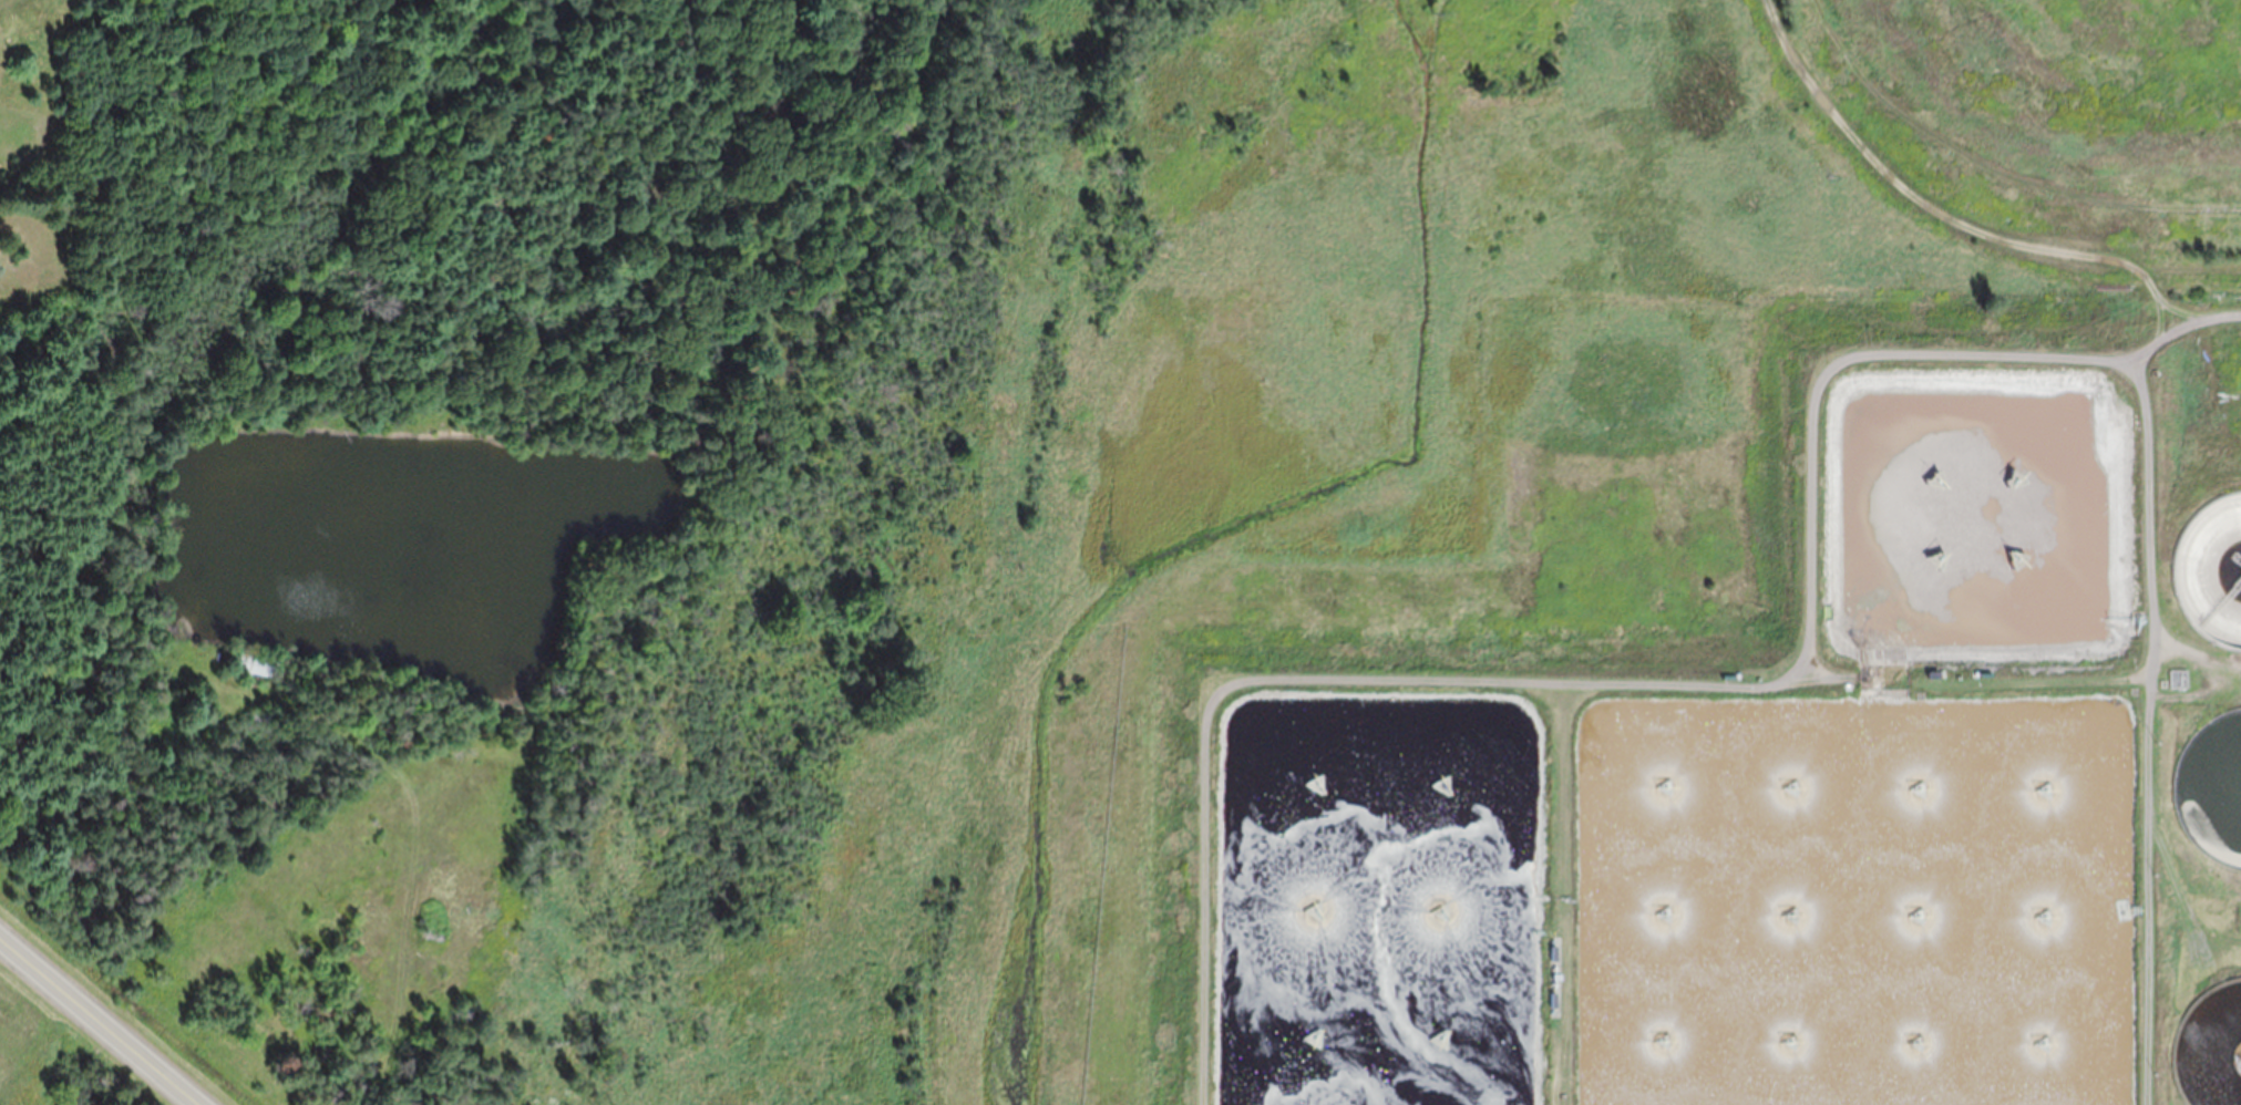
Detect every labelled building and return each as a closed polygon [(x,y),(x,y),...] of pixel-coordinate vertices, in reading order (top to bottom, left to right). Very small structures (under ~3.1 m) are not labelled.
[(276,675),(270,674),(236,667),(239,650),(275,658),(274,660),(279,661),(276,675)] [(2183,685),(2167,685),(2167,668),(2183,668),(2183,685)] [(443,938),(421,936),(423,909),(446,911),(443,938)]
